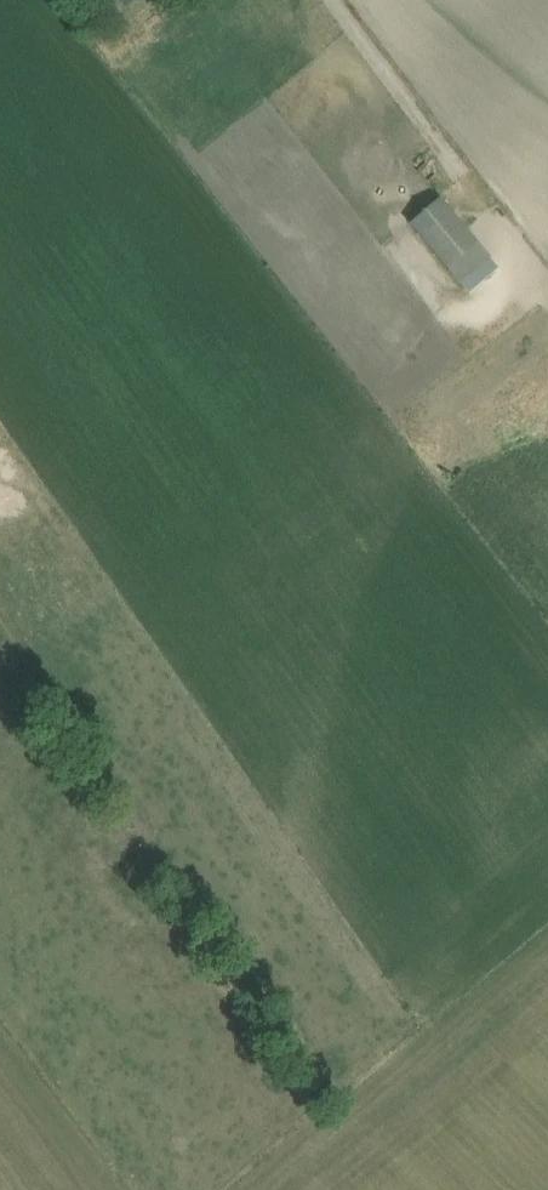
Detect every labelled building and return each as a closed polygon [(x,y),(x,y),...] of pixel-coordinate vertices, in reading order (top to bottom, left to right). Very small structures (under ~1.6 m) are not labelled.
[(441,196),(409,221),(445,267),(477,242),(466,227),(441,196)]
